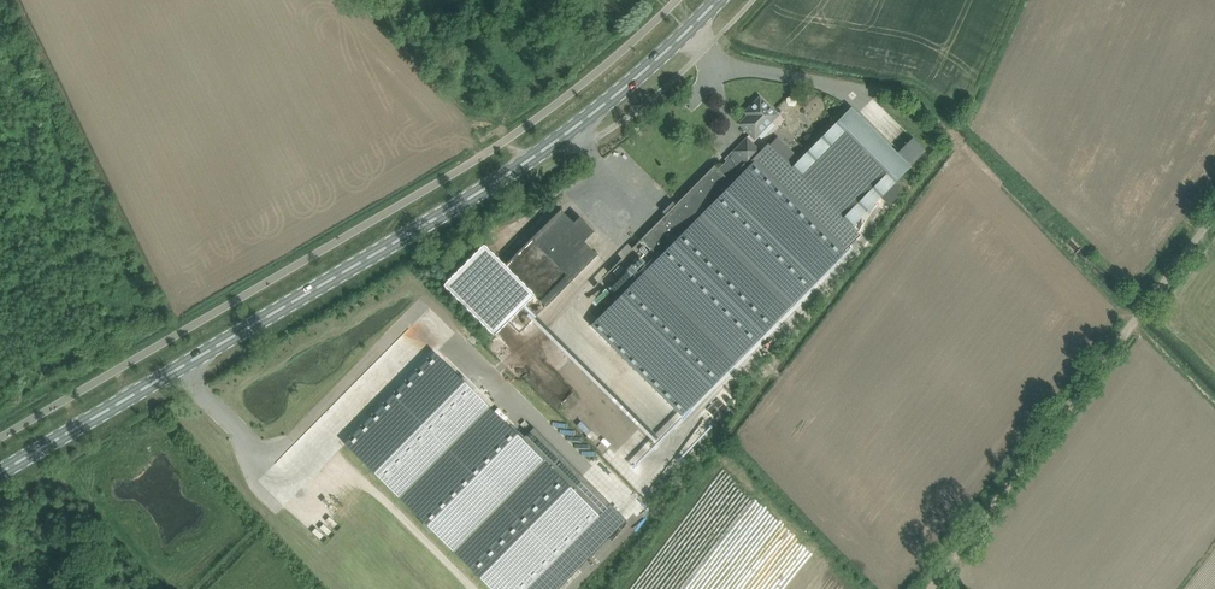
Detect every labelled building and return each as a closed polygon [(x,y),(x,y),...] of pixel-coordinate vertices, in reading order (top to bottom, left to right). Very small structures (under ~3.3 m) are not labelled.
[(739,124),(747,132),(754,139),(772,122),(768,119),(775,112),(760,96),(744,112),(747,115),(739,124)] [(926,151),(913,137),(897,153),(851,107),(800,159),(792,167),(769,145),(767,143),(759,151),(746,138),(733,151),(744,163),(737,170),(727,160),(708,179),(704,175),(641,239),(659,257),(650,266),(639,256),(607,288),(618,299),(591,325),(681,415),(860,235),(851,226),(881,197),(881,198),(890,206),(903,188),(896,181),(926,151)] [(777,137),(769,145),(792,167),(800,159),(777,137)] [(560,210),(516,254),(505,265),(502,268),(529,295),(505,319),(508,322),(519,333),(597,255),(584,242),(594,231),(580,217),(574,223),(560,210)] [(494,337),(508,322),(505,319),(529,295),(502,268),(505,265),(484,244),(442,285),(494,337)] [(415,280),(401,293),(411,304),(425,291),(415,280)] [(345,444),(492,588),(558,588),(627,520),(534,427),(522,439),(435,353),(345,444)] [(612,459),(617,453),(606,445),(602,451),(612,459)]
